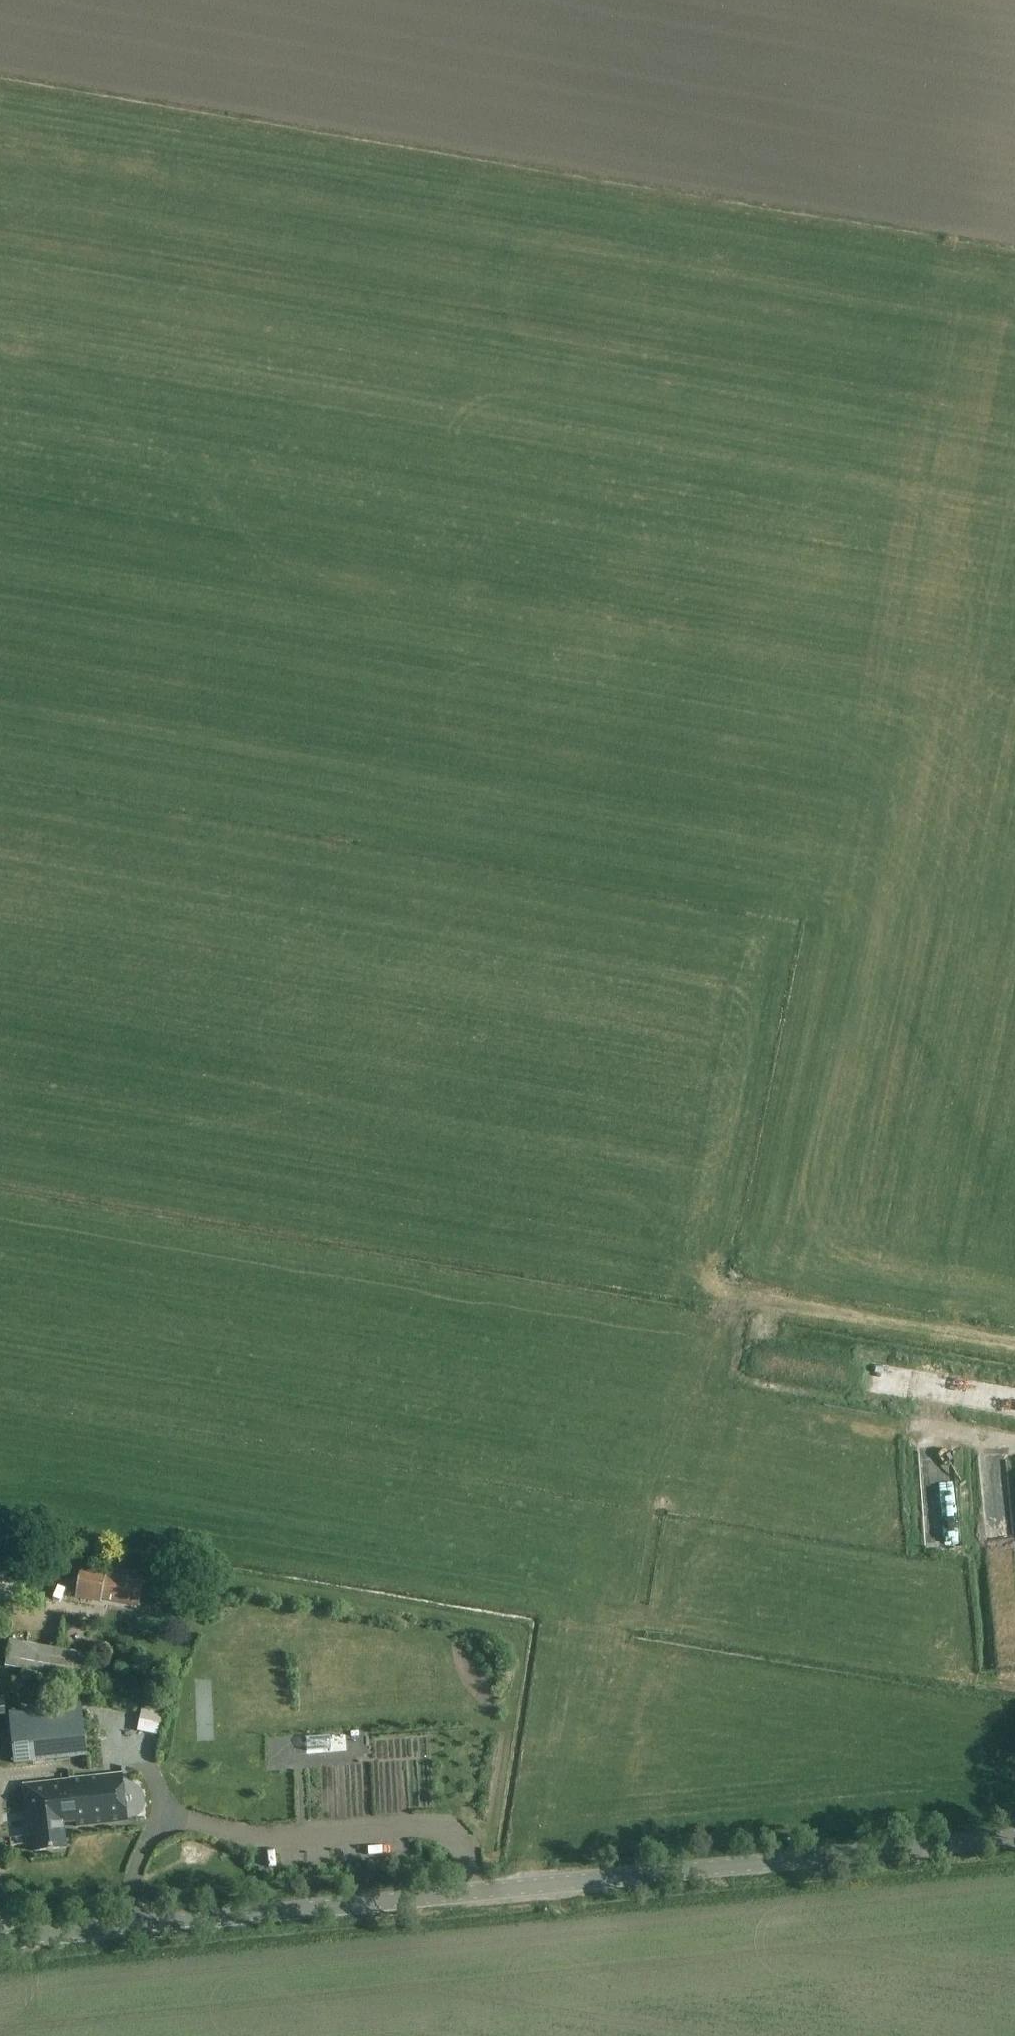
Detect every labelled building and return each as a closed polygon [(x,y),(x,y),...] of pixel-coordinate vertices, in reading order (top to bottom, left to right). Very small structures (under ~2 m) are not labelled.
[(948,1441),(949,1427),(934,1426),(933,1440),(948,1441)] [(143,1582),(81,1570),(75,1599),(101,1604),(102,1600),(139,1608),(143,1582)] [(11,1641),(5,1667),(89,1682),(93,1657),(11,1641)] [(82,1707),(9,1714),(14,1765),(87,1758),(82,1707)] [(123,1777),(25,1787),(29,1837),(34,1837),(35,1853),(67,1850),(64,1822),(76,1821),(76,1827),(128,1822),(123,1777)] [(126,1796),(130,1812),(141,1809),(137,1793),(126,1796)]
